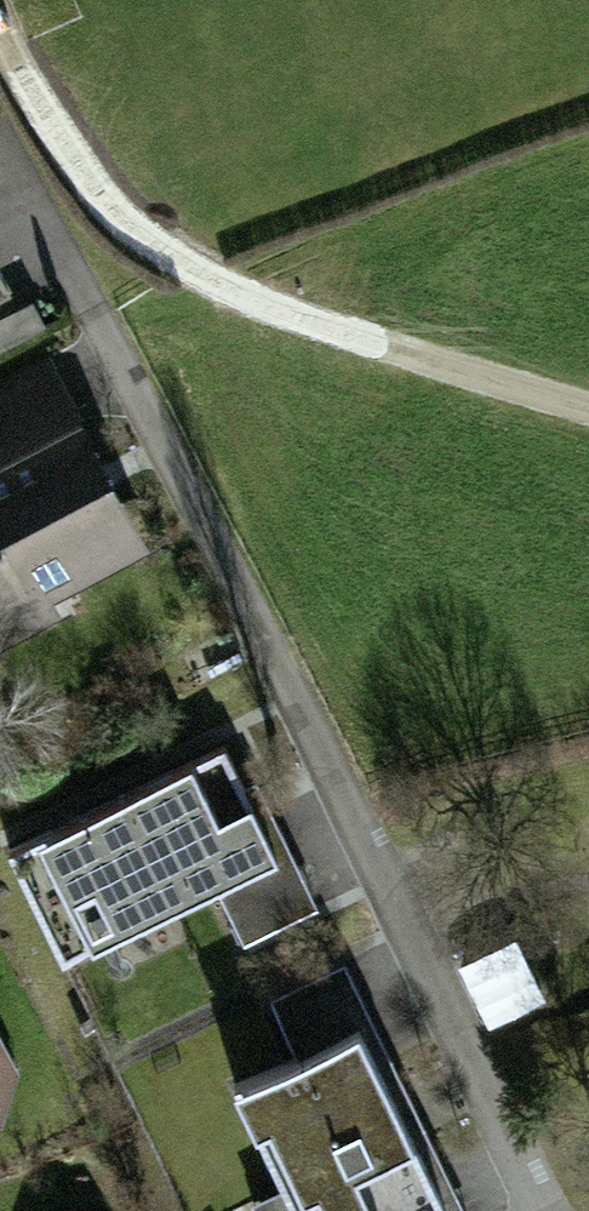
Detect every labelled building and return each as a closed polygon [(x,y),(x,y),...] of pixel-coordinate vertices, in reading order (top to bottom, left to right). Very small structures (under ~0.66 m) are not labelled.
[(0,448),(0,614),(144,539),(52,365),(0,393),(0,445),(1,448),(0,448)] [(312,914),(234,742),(18,840),(70,954),(219,886),(245,944),(312,914)] [(461,961),(489,1022),(544,997),(516,936),(461,961)] [(345,1012),(231,1067),(302,1210),(435,1210),(442,1208),(345,1012)] [(7,1103),(17,1070),(0,1038),(0,1100),(7,1103)]
